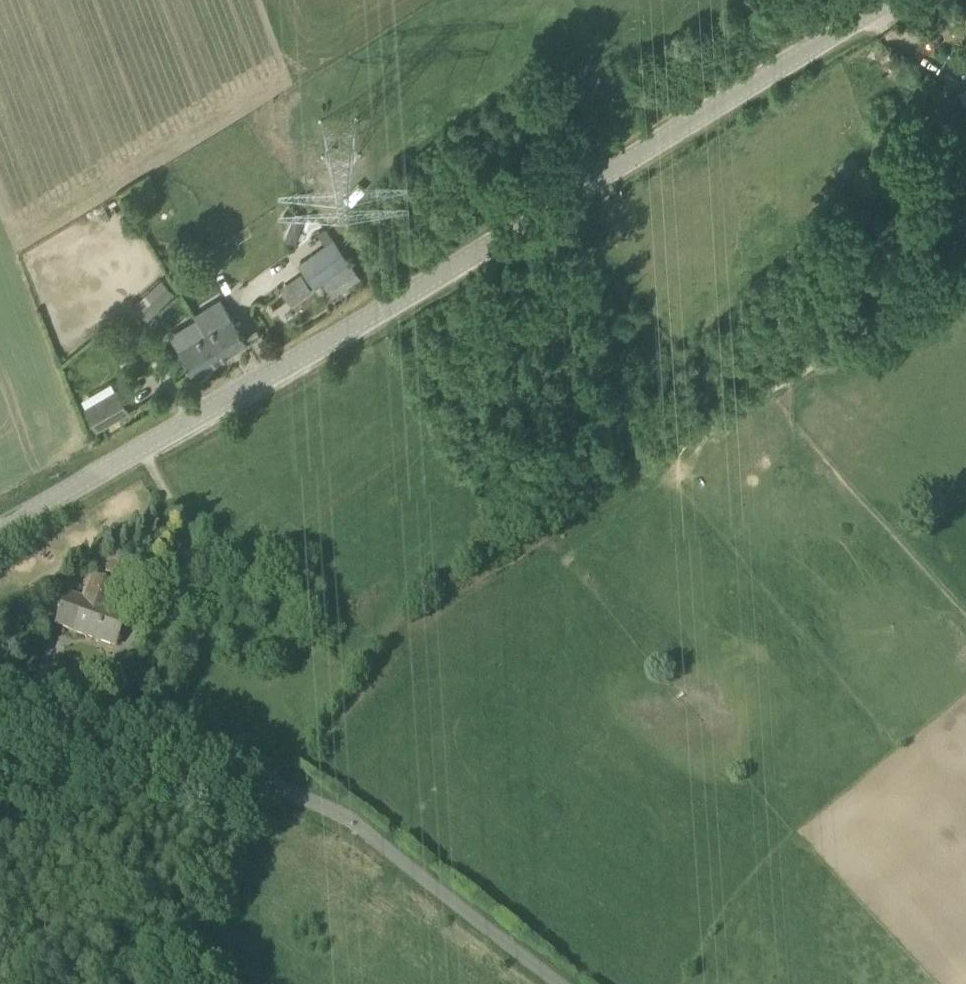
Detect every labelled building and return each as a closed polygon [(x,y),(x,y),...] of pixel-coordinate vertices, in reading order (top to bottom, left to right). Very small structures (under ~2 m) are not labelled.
[(958,92),(965,105),(965,87),(958,92)] [(293,213),(284,238),(295,242),(304,217),(293,213)] [(323,227),(315,232),(325,247),(333,242),(323,227)] [(315,287),(350,264),(333,241),(333,242),(325,247),(300,264),(315,287)] [(350,264),(323,283),(333,296),(359,278),(350,264)] [(300,274),(287,283),(299,302),(313,292),(300,274)] [(148,318),(174,293),(161,279),(135,304),(148,318)] [(220,357),(247,340),(220,299),(195,315),(198,323),(204,332),(220,357)] [(220,357),(204,332),(179,348),(193,373),(220,357)] [(117,388),(84,407),(97,430),(130,410),(117,388)] [(106,571),(140,585),(149,564),(115,550),(106,571)] [(56,624),(74,630),(116,645),(126,615),(107,608),(115,586),(106,583),(91,577),(83,600),(67,594),(56,624)]
